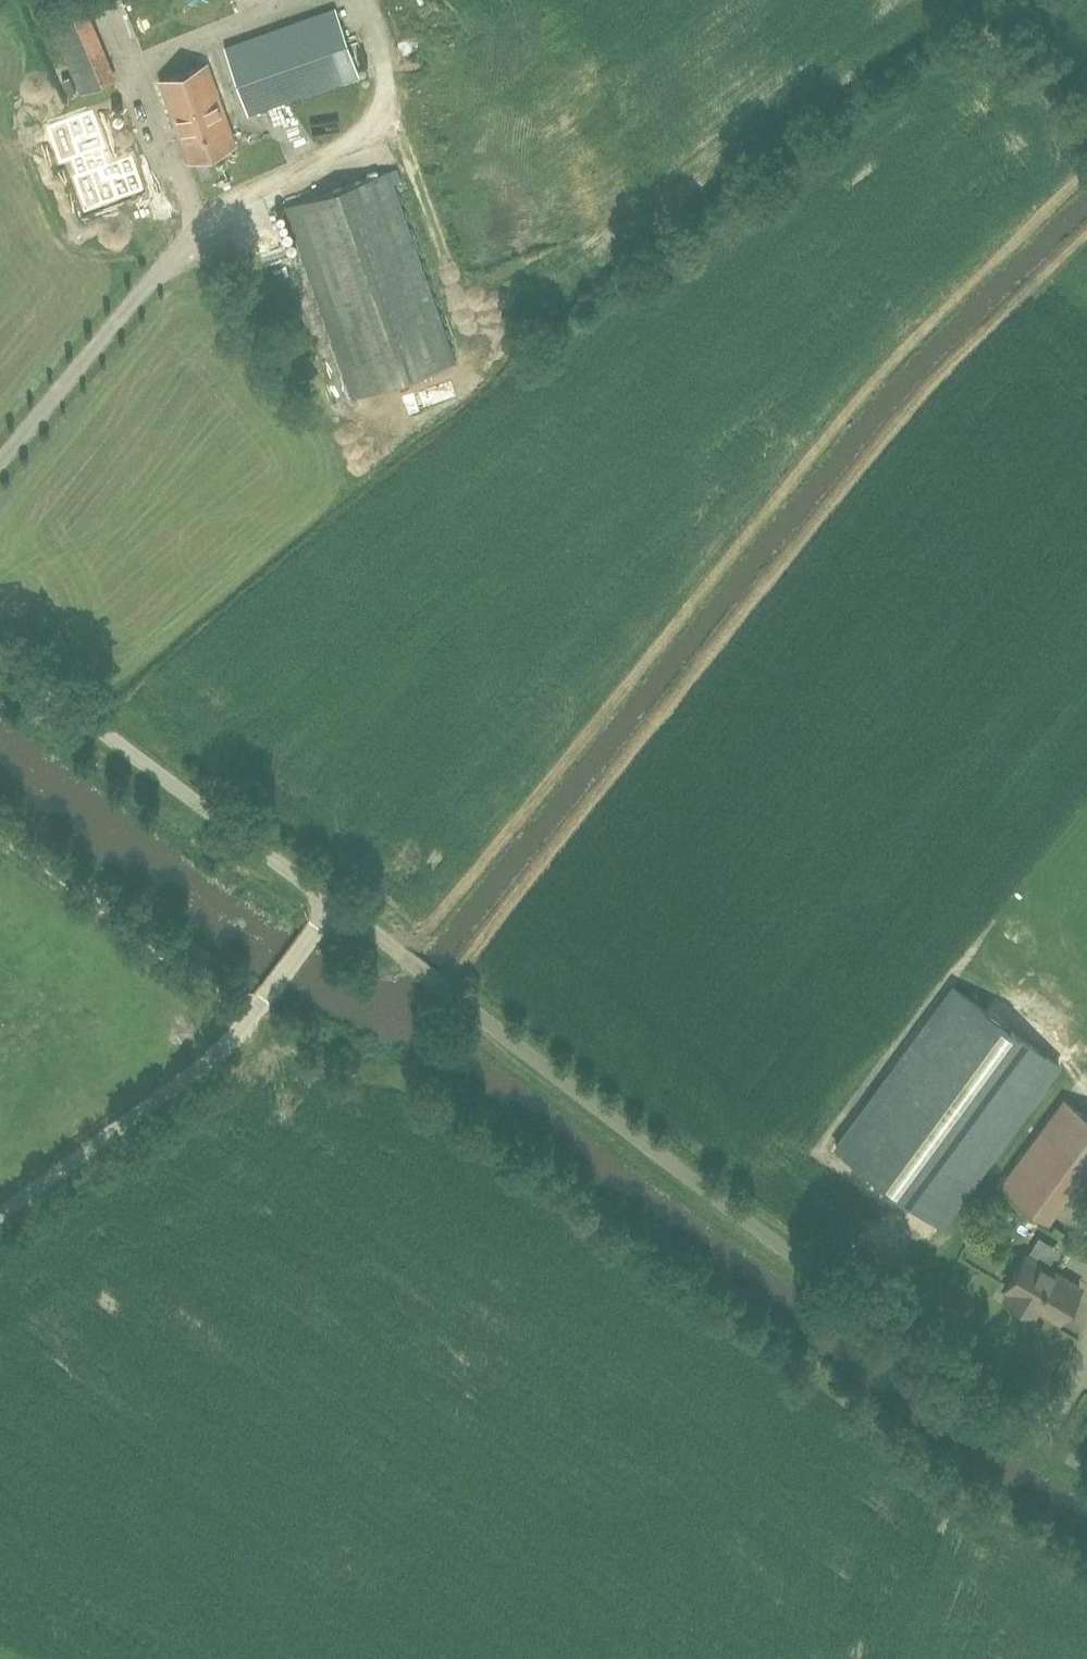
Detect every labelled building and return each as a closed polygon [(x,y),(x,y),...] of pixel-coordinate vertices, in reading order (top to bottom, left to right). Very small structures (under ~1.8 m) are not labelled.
[(84,100),(118,86),(82,0),(43,0),(84,100)] [(241,20),(234,0),(155,0),(131,9),(148,55),(241,20)] [(250,113),(361,75),(338,9),(227,48),(250,113)] [(190,162),(238,145),(210,64),(162,81),(190,162)] [(72,161),(77,177),(74,178),(86,212),(144,191),(132,158),(108,166),(102,150),(106,149),(93,112),(47,129),(60,165),(72,161)] [(391,172),(289,208),(288,208),(355,398),(458,361),(391,172)] [(836,1148),(942,1225),(1058,1065),(952,988),(836,1148)] [(1064,1102),(1003,1186),(1047,1219),(1086,1165),(1086,1119),(1064,1102)] [(1011,1292),(1006,1300),(1034,1317),(1039,1309),(1060,1321),(1080,1288),(1026,1256),(1006,1290),(1011,1292)]
